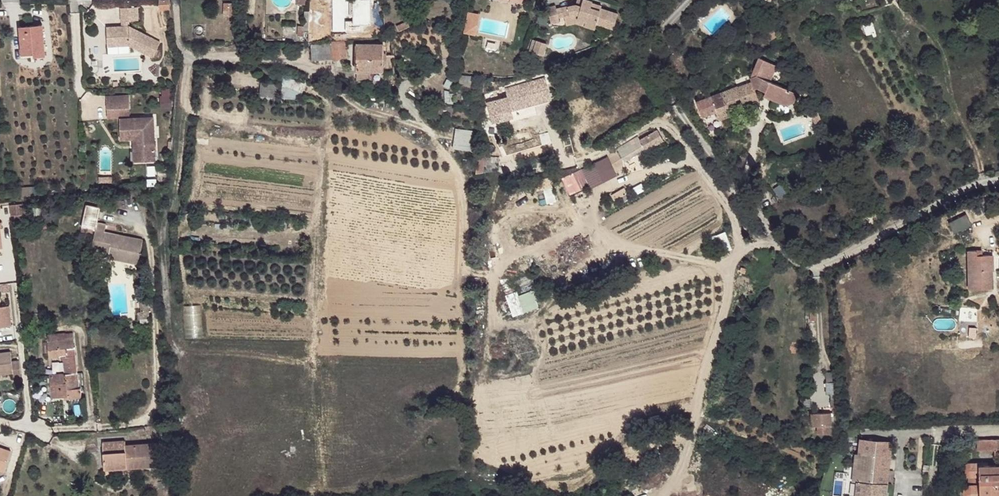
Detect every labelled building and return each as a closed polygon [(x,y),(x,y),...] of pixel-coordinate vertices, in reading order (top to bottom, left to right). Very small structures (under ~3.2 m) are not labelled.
[(159,8),(169,8),(169,0),(159,0),(159,8)] [(562,7),(564,16),(575,13),(578,14),(577,19),(585,21),(584,25),(595,28),(596,23),(614,28),(618,13),(601,8),(602,6),(592,3),(592,1),(589,0),(583,0),(581,6),(576,4),(562,7)] [(310,12),(309,30),(309,33),(314,34),(315,29),(322,29),(322,30),(336,31),(337,10),(321,9),(321,2),(310,2),(310,12)] [(232,3),(231,11),(224,10),(224,16),(236,16),(236,4),(232,3)] [(559,21),(556,9),(556,6),(548,7),(551,23),(559,21)] [(137,7),(121,8),(121,22),(129,21),(138,21),(137,7)] [(562,7),(556,9),(558,17),(564,16),(562,7)] [(478,15),(469,13),(465,31),(475,33),(478,15)] [(575,13),(564,16),(566,25),(575,23),(584,25),(585,21),(577,19),(578,14),(575,13)] [(769,40),(777,36),(766,17),(759,22),(769,40)] [(397,26),(399,31),(409,26),(407,21),(397,26)] [(34,57),(45,56),(42,25),(19,27),(22,55),(34,54),(34,57)] [(129,26),(122,27),(107,27),(107,41),(116,41),(116,46),(130,45),(152,57),(160,42),(129,26)] [(331,44),(311,45),(312,60),(347,58),(345,41),(331,42),(331,44)] [(537,41),(533,53),(543,56),(547,44),(537,41)] [(383,44),(356,44),(356,71),(357,71),(357,79),(372,79),(372,71),(383,71),(383,60),(383,53),(383,44)] [(737,86),(710,97),(719,120),(731,115),(730,113),(729,109),(742,104),(744,107),(759,101),(754,89),(757,87),(765,91),(763,95),(787,105),(793,103),(797,93),(755,75),(750,77),(751,81),(737,87),(737,86)] [(285,77),(281,96),(300,100),(304,81),(285,77)] [(260,81),(259,94),(276,96),(278,84),(260,81)] [(171,108),(171,89),(160,89),(160,108),(171,108)] [(107,96),(107,108),(129,107),(129,95),(107,96)] [(494,100),(485,103),(490,123),(499,121),(513,119),(507,97),(494,101),(494,100)] [(742,104),(729,109),(730,113),(744,107),(742,104)] [(108,119),(120,118),(130,118),(129,107),(107,108),(108,119)] [(130,118),(120,118),(121,140),(133,139),(134,160),(154,160),(153,117),(130,118)] [(473,132),(456,130),(453,147),(470,150),(473,132)] [(657,130),(640,140),(645,149),(646,150),(663,140),(657,130)] [(645,149),(640,140),(615,155),(621,164),(645,149)] [(581,167),(589,186),(617,175),(609,156),(581,167)] [(40,186),(22,187),(23,196),(40,195),(40,186)] [(25,214),(23,204),(10,205),(11,216),(14,215),(25,214)] [(100,207),(86,204),(80,230),(94,233),(91,247),(108,251),(107,257),(137,264),(142,239),(104,231),(105,224),(96,222),(100,207)] [(966,214),(949,222),(954,234),(972,225),(966,214)] [(977,251),(968,251),(969,289),(991,289),(991,271),(990,255),(981,256),(977,256),(977,251)] [(534,287),(505,297),(512,316),(541,306),(534,287)] [(9,305),(0,306),(0,327),(12,325),(9,305)] [(64,360),(66,374),(77,372),(75,351),(73,333),(65,334),(65,333),(47,335),(47,342),(43,342),(44,353),(48,352),(49,357),(61,356),(61,360),(64,360)] [(21,376),(19,360),(12,361),(11,352),(0,353),(0,374),(13,373),(14,377),(21,376)] [(77,372),(66,374),(50,375),(50,384),(57,384),(58,397),(68,396),(68,398),(81,397),(81,388),(79,388),(77,372)] [(830,413),(811,414),(812,426),(817,426),(817,434),(831,433),(830,413)] [(978,439),(978,450),(997,450),(997,449),(998,449),(998,439),(978,439)] [(133,468),(161,466),(159,443),(125,445),(125,441),(102,443),(104,470),(127,468),(127,462),(133,462),(133,468)] [(857,481),(855,495),(886,495),(888,484),(886,483),(888,471),(889,471),(892,444),(861,441),(860,454),(864,454),(862,481),(857,481)] [(4,471),(11,451),(0,447),(0,470),(4,471)] [(851,453),(848,480),(857,481),(862,481),(864,454),(860,454),(851,453)] [(979,466),(979,463),(968,463),(966,464),(964,466),(963,467),(963,469),(963,471),(965,475),(968,476),(969,485),(967,486),(965,488),(963,491),(963,492),(963,494),(964,495),(998,495),(998,465),(979,466)]
